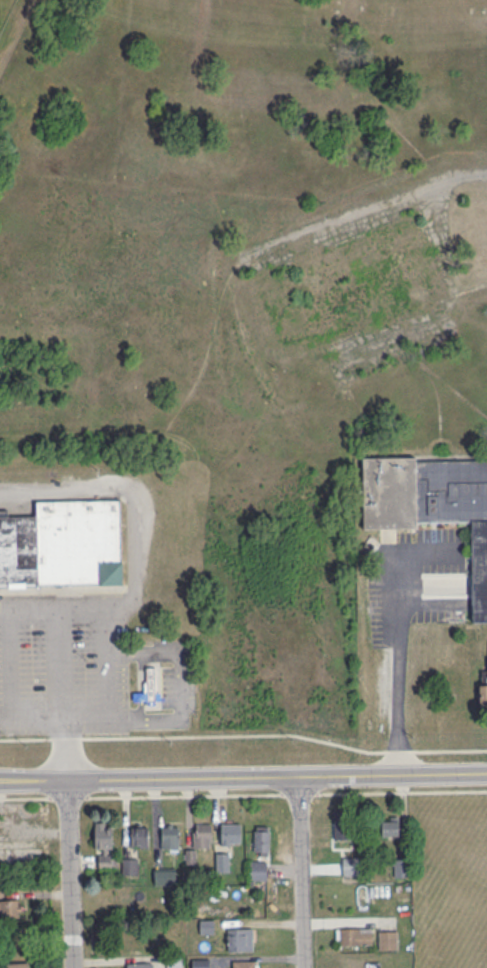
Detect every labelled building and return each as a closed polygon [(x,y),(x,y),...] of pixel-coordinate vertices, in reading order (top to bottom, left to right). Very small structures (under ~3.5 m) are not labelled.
[(415,459),(486,458),(486,619),(474,619),(473,520),(417,521),(417,526),(364,527),(363,456),(415,455),(415,459)] [(121,583),(0,586),(0,508),(7,508),(8,514),(36,513),(36,499),(119,497),(121,583)] [(147,666),(155,666),(155,690),(160,690),(160,699),(155,699),(155,704),(148,704),(148,699),(132,699),(132,691),(144,691),(143,680),(147,680),(147,666)] [(478,683),(479,706),(486,705),(486,683),(478,683)] [(334,810),(334,840),(349,840),(349,810),(334,810)] [(399,836),(399,818),(382,818),(382,836),(399,836)] [(95,822),(95,868),(115,868),(115,822),(95,822)] [(212,847),(212,822),(193,822),(193,847),(212,847)] [(241,822),(221,822),(221,844),(241,844),(241,822)] [(179,823),(161,823),(161,849),(179,849),(179,823)] [(130,847),(148,847),(148,825),(130,825),(130,847)] [(254,853),(270,853),(270,825),(254,825),(254,853)] [(194,849),(186,850),(187,860),(195,859),(194,849)] [(229,852),(216,852),(216,871),(229,871),(229,852)] [(342,875),(358,875),(358,856),(342,856),(342,875)] [(138,874),(138,857),(122,857),(122,874),(138,874)] [(394,875),(405,875),(405,858),(394,858),(394,875)] [(266,860),(250,860),(250,879),(266,879),(266,860)] [(175,867),(154,867),(154,884),(175,884),(175,867)] [(19,920),(18,899),(0,899),(0,920),(19,920)] [(246,927),(227,927),(227,950),(246,950),(246,927)] [(373,927),(336,927),(336,945),(373,945),(373,927)] [(378,930),(378,948),(397,948),(397,930),(378,930)] [(192,958),(192,967),(210,967),(210,958),(192,958)] [(256,960),(233,960),(233,967),(256,967),(256,960)]
